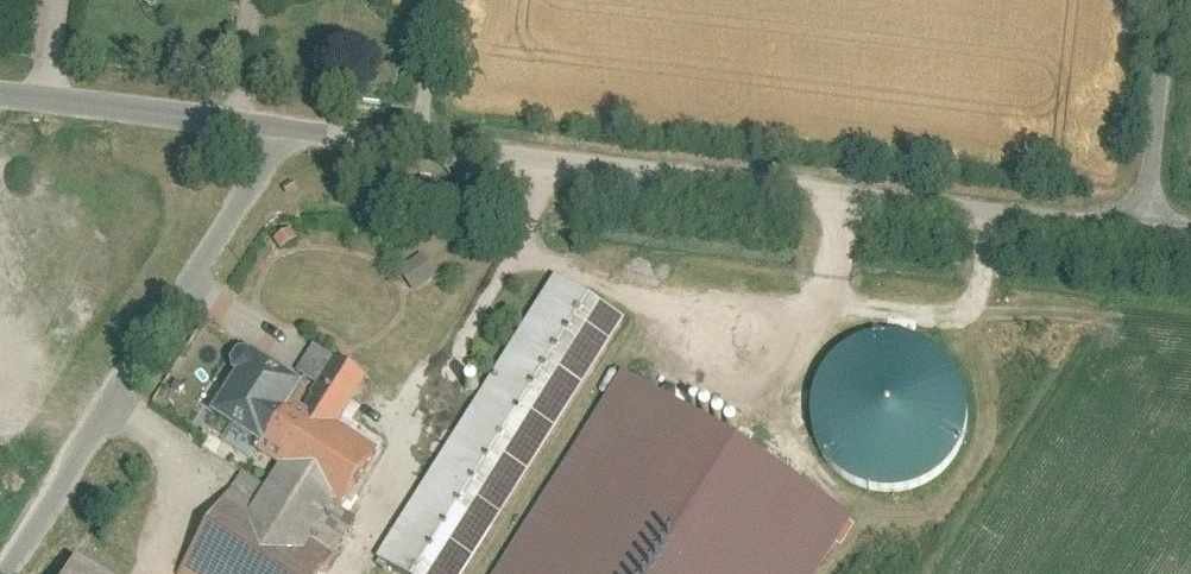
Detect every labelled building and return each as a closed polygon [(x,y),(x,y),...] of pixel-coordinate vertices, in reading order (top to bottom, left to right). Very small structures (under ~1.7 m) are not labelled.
[(422,289),(445,274),(439,265),(416,280),(422,289)] [(553,276),(377,553),(411,573),(462,573),(623,320),(553,276)] [(808,395),(806,422),(814,449),(830,472),(853,488),(880,496),(908,493),(934,482),(953,464),(966,441),(970,416),(967,390),(955,366),(937,348),(913,336),(888,332),(862,336),(839,348),(820,369),(808,395)] [(315,343),(301,365),(322,378),(336,356),(315,343)] [(303,387),(248,352),(213,407),(268,442),(293,402),(303,387)] [(362,373),(336,356),(322,378),(303,408),(329,425),(362,373)] [(619,371),(492,573),(814,573),(851,515),(619,371)] [(303,408),(293,402),(268,442),(262,452),(282,465),(330,495),(345,504),(376,454),(329,425),(303,408)] [(180,571),(185,573),(322,573),(348,532),(318,513),(330,495),(282,465),(271,483),(245,467),(180,571)] [(75,558),(65,573),(100,573),(75,558)]
